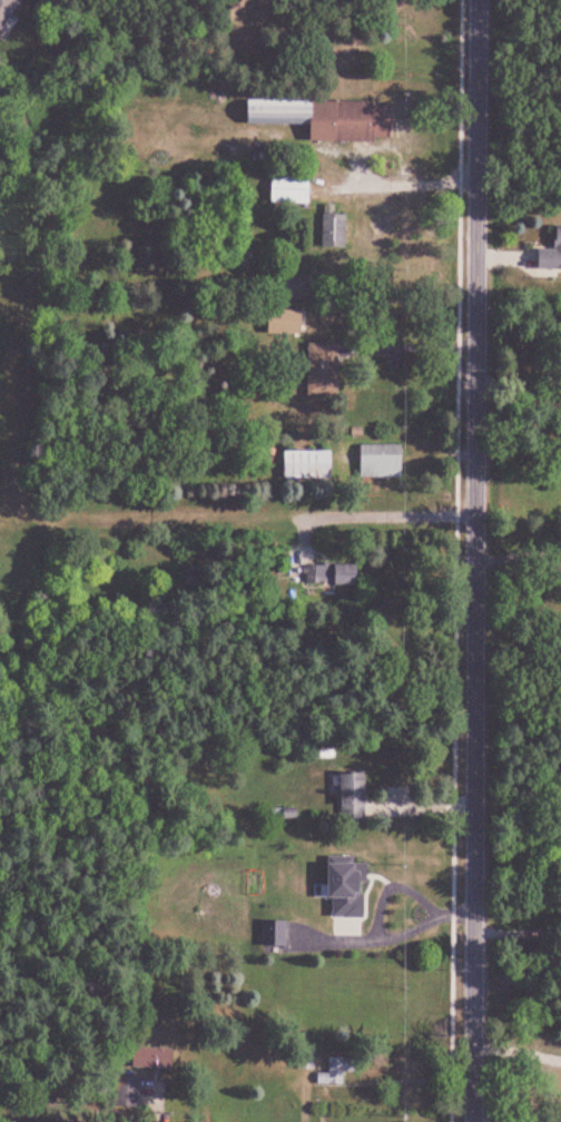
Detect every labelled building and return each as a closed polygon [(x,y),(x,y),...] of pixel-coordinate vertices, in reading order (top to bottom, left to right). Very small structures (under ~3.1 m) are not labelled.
[(238,100),(238,124),(302,125),(302,141),(387,142),(388,102),(238,100)] [(310,175),(266,175),(266,203),(310,203),(310,175)] [(335,204),(320,204),(320,248),(345,248),(345,214),(335,214),(335,204)] [(547,226),(547,249),(529,249),(529,269),(560,269),(560,226),(547,226)] [(303,336),(303,311),(260,311),(260,336),(303,336)] [(303,343),(303,397),(335,397),(335,343),(303,343)] [(357,477),(398,477),(398,445),(357,445),(357,477)] [(279,451),(279,479),(332,479),(332,451),(279,451)] [(303,561),(303,584),(350,584),(350,561),(303,561)] [(359,771),(334,772),(336,821),(361,820),(359,771)] [(360,887),(330,887),(330,911),(360,911),(360,887)] [(168,1047),(129,1047),(129,1068),(168,1068),(168,1047)] [(315,1070),(315,1084),(345,1084),(345,1070),(315,1070)] [(138,1077),(114,1077),(113,1107),(137,1107),(138,1077)]
